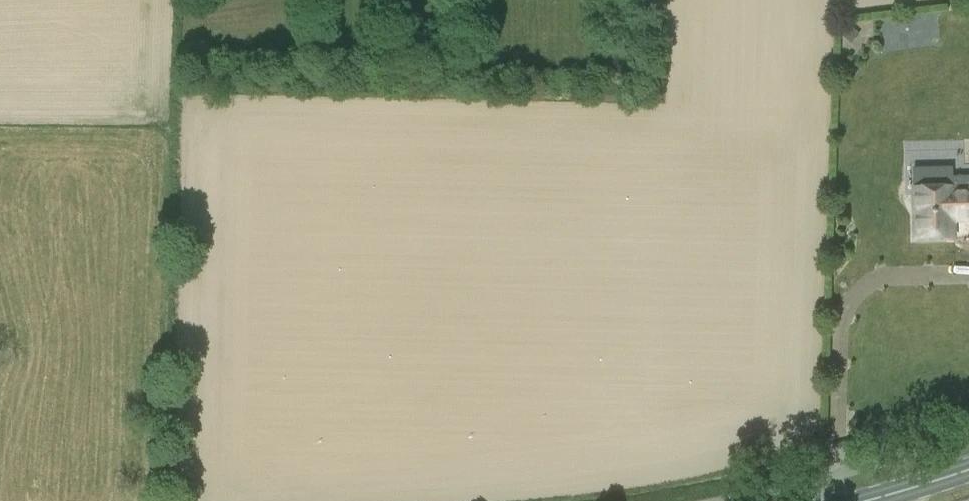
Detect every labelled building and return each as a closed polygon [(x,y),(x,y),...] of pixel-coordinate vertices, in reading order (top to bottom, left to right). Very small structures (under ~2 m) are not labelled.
[(849,24),(839,35),(850,45),(860,33),(849,24)] [(912,186),(912,240),(957,239),(956,224),(968,223),(968,186),(912,186)]
